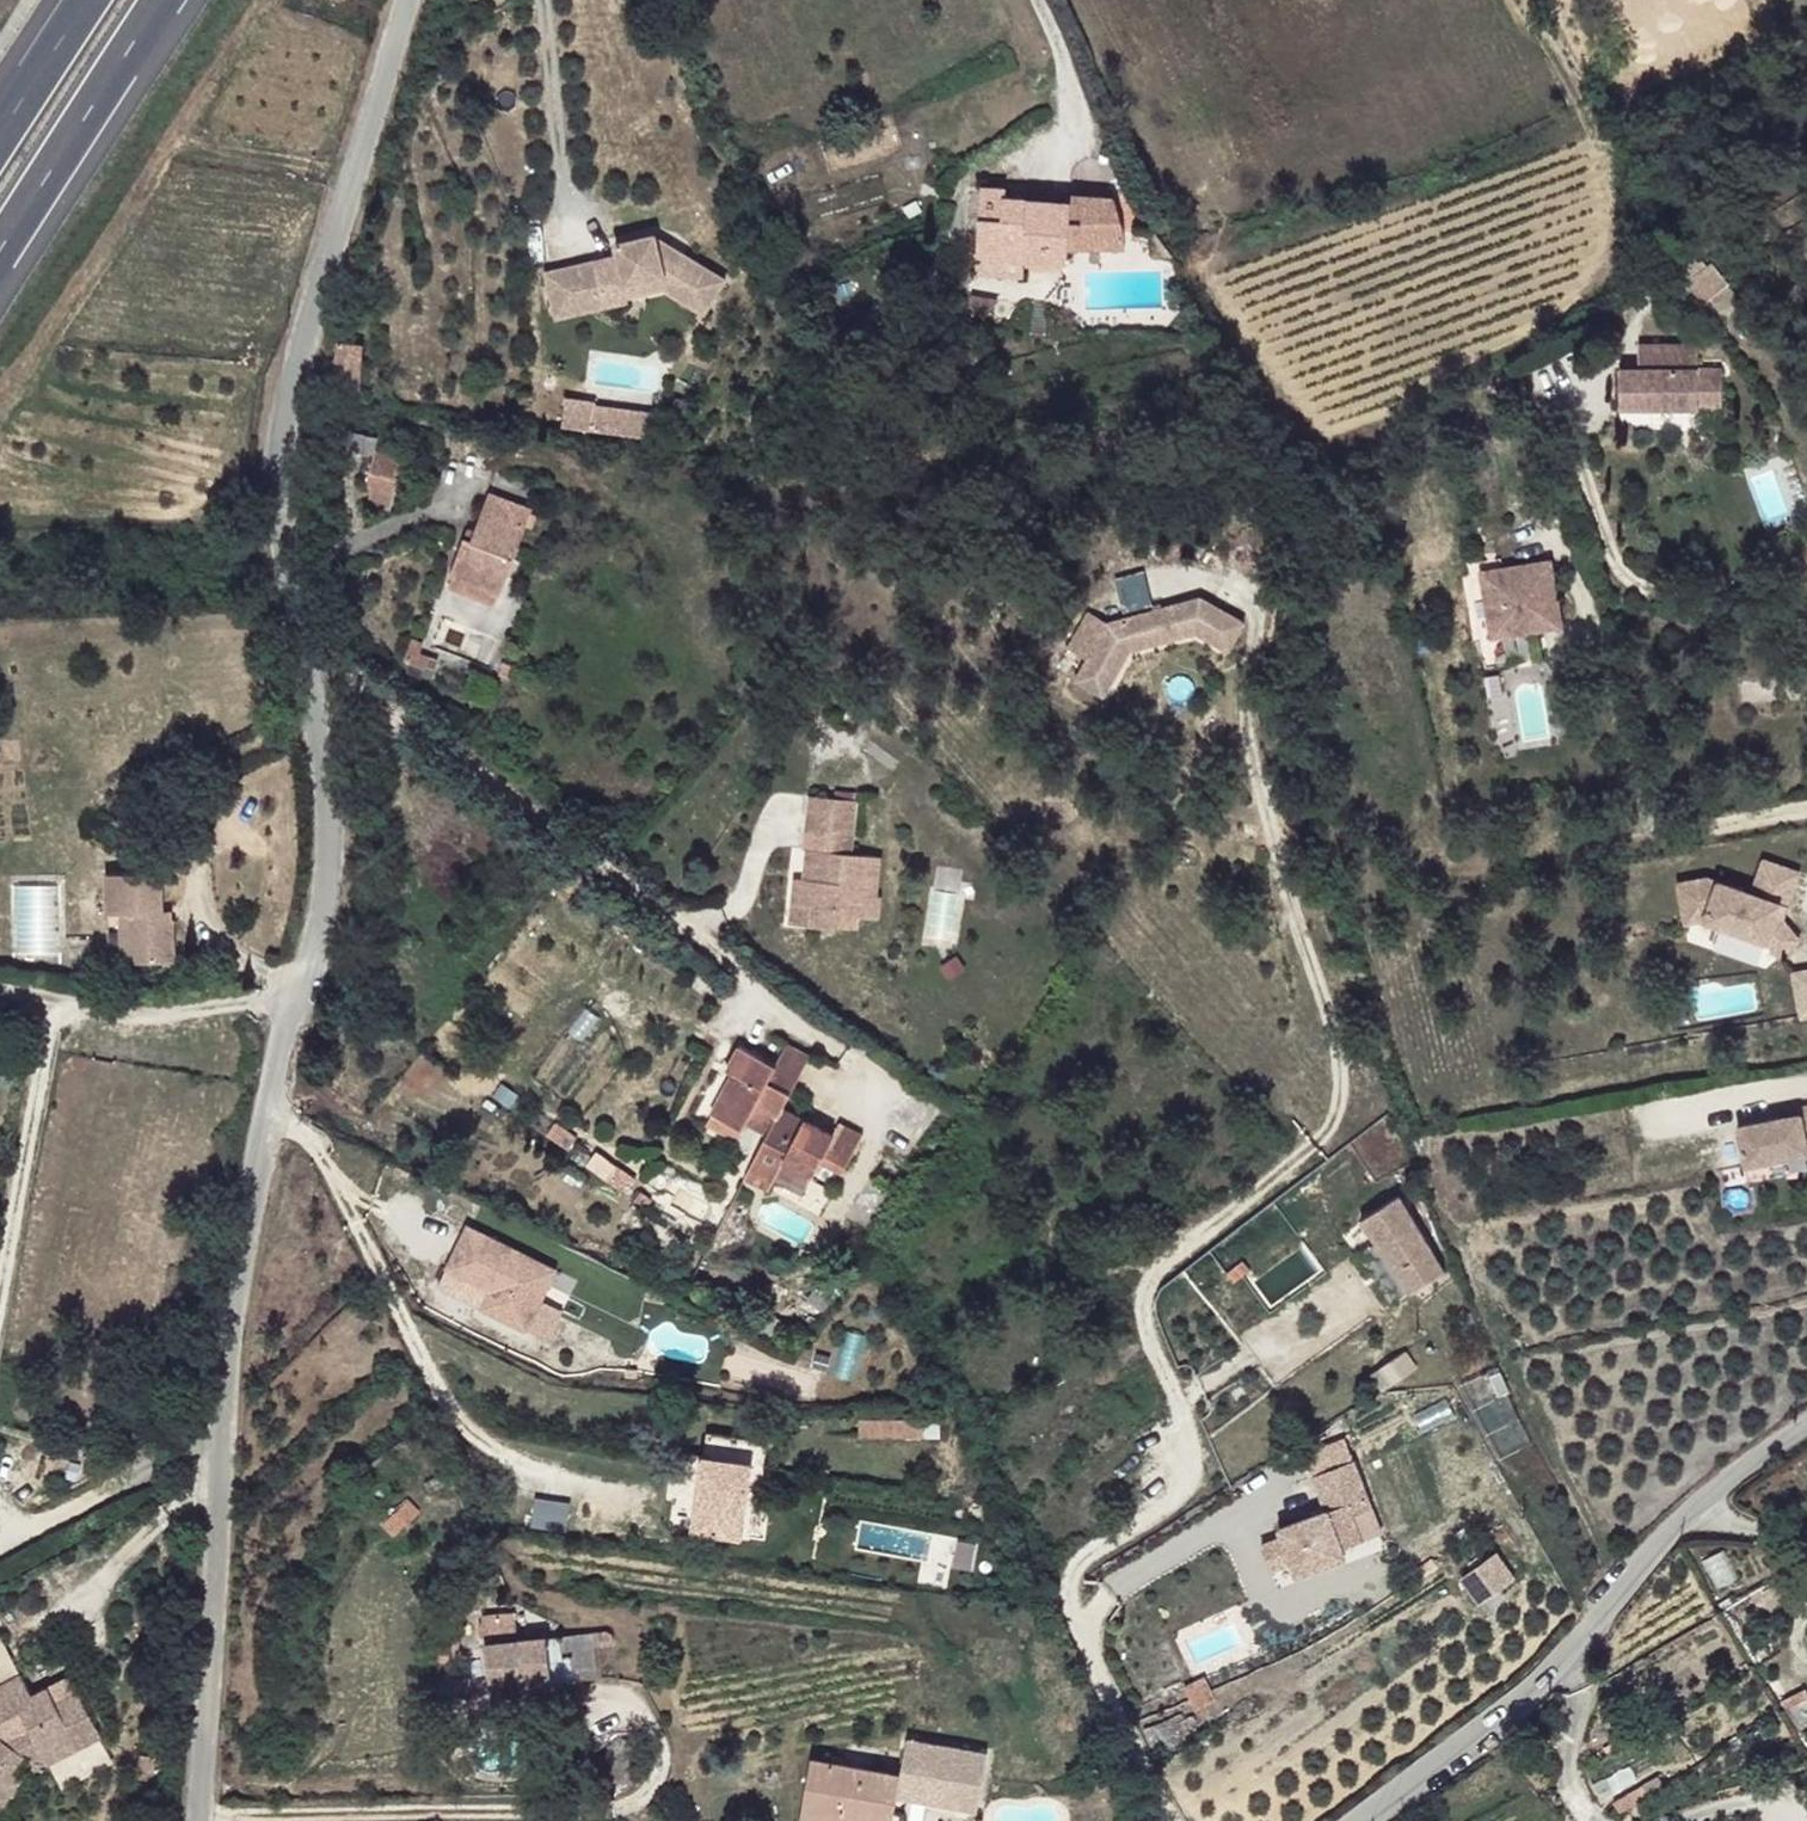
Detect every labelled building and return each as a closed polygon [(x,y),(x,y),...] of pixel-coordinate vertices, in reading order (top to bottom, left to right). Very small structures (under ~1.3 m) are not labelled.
[(1126,248),(1125,227),(1115,198),(1109,197),(1072,194),(1072,202),(1006,197),(1007,188),(981,187),(975,273),(1023,276),(1024,259),(1068,262),(1070,248),(1126,248)] [(1109,197),(1109,190),(1072,187),(1072,193),(1072,194),(1109,197)] [(1072,202),(1072,194),(1072,193),(1027,189),(1026,198),(1072,202)] [(1174,255),(1155,230),(1153,230),(1153,256),(1174,255)] [(629,297),(626,285),(665,276),(710,304),(726,280),(684,254),(678,264),(664,256),(668,244),(656,237),(656,234),(615,244),(618,255),(545,273),(555,311),(605,299),(606,307),(630,300),(629,297)] [(678,264),(684,254),(668,244),(664,256),(678,264)] [(1705,269),(1713,263),(1708,256),(1699,261),(1691,249),(1671,263),(1685,285),(1690,281),(1696,290),(1707,284),(1700,272),(1705,269)] [(1729,284),(1713,263),(1705,269),(1700,272),(1707,284),(1715,295),(1729,284)] [(710,304),(665,276),(626,285),(629,297),(663,288),(704,314),(710,304)] [(984,319),(1001,300),(972,293),(970,301),(970,302),(971,303),(971,305),(973,308),(975,311),(984,319)] [(556,319),(606,307),(605,299),(555,311),(556,319)] [(360,390),(363,343),(339,340),(335,386),(360,390)] [(1698,408),(1698,368),(1698,344),(1638,344),(1639,362),(1639,367),(1620,367),(1620,408),(1698,408)] [(1722,408),(1723,368),(1698,368),(1698,408),(1722,408)] [(563,427),(591,430),(594,407),(595,403),(567,400),(563,427)] [(652,414),(594,407),(591,430),(649,438),(652,414)] [(390,507),(401,458),(376,452),(368,486),(373,487),(370,502),(390,507)] [(501,595),(534,508),(490,491),(472,539),(465,536),(451,576),(453,577),(498,593),(501,595)] [(1562,626),(1551,560),(1480,571),(1491,638),(1562,626)] [(1115,576),(1122,609),(1151,603),(1144,570),(1115,576)] [(498,593),(453,577),(449,588),(494,606),(498,593)] [(1200,602),(1110,626),(1093,618),(1073,652),(1092,666),(1081,684),(1114,700),(1137,656),(1197,639),(1229,659),(1246,627),(1200,602)] [(425,670),(430,655),(422,652),(424,644),(411,639),(403,661),(425,670)] [(876,894),(881,856),(852,853),(857,799),(810,794),(806,831),(815,832),(831,834),(829,851),(813,849),(808,848),(804,878),(795,878),(793,903),(813,905),(811,926),(837,929),(838,925),(857,927),(858,917),(878,919),(880,895),(876,894)] [(589,809),(571,795),(565,804),(583,817),(589,809)] [(829,851),(831,834),(815,832),(813,849),(829,851)] [(1775,916),(1779,904),(1786,906),(1799,871),(1763,859),(1751,892),(1707,877),(1677,882),(1685,924),(1704,920),(1766,942),(1779,957),(1800,939),(1782,919),(1775,916)] [(175,962),(174,918),(164,919),(164,909),(163,871),(107,873),(108,914),(115,913),(122,913),(123,943),(123,962),(175,962)] [(1782,919),(1786,906),(1779,904),(1775,916),(1782,919)] [(174,918),(174,910),(164,909),(164,919),(174,918)] [(1788,972),(1801,1020),(1806,1019),(1806,967),(1788,972)] [(784,1107),(811,1056),(786,1043),(776,1064),(740,1046),(727,1070),(733,1072),(712,1113),(743,1130),(747,1122),(750,1116),(773,1127),(784,1107)] [(843,1173),(863,1135),(839,1123),(833,1133),(784,1107),(773,1127),(769,1134),(750,1170),(774,1183),(786,1159),(814,1174),(821,1160),(843,1173)] [(1798,1109),(1799,1115),(1785,1117),(1737,1127),(1745,1166),(1806,1154),(1806,1148),(1806,1146),(1806,1107),(1798,1109)] [(1799,1115),(1798,1109),(1784,1111),(1785,1117),(1799,1115)] [(743,1130),(712,1113),(706,1123),(737,1140),(743,1130)] [(773,1127),(750,1116),(747,1122),(769,1134),(773,1127)] [(576,1137),(555,1123),(547,1134),(569,1150),(576,1137)] [(624,1193),(634,1180),(616,1167),(606,1180),(624,1193)] [(774,1183),(750,1170),(746,1177),(770,1190),(774,1183)] [(1444,1269),(1399,1194),(1362,1219),(1407,1291),(1444,1269)] [(558,1274),(469,1231),(447,1272),(491,1295),(483,1313),(527,1334),(558,1274)] [(824,1314),(832,1299),(814,1289),(806,1302),(824,1314)] [(1405,1351),(1390,1361),(1401,1375),(1402,1377),(1417,1366),(1405,1351)] [(924,1437),(923,1420),(859,1420),(859,1437),(924,1437)] [(741,1538),(749,1483),(761,1484),(767,1442),(767,1440),(745,1437),(721,1434),(707,1432),(693,1531),(741,1538)] [(1368,1498),(1355,1461),(1315,1474),(1327,1511),(1279,1526),(1282,1535),(1261,1542),(1269,1568),(1290,1561),(1295,1574),(1343,1557),(1341,1549),(1360,1542),(1352,1516),(1348,1505),(1368,1498)] [(537,1498),(535,1527),(568,1530),(570,1501),(537,1498)] [(1368,1498),(1348,1505),(1352,1516),(1371,1510),(1368,1498)] [(1514,1572),(1496,1546),(1460,1571),(1479,1597),(1514,1572)] [(469,1611),(505,1611),(505,1581),(469,1581),(469,1611)] [(576,1679),(573,1654),(564,1654),(561,1634),(518,1637),(515,1610),(482,1614),(486,1642),(491,1684),(547,1681),(576,1679)] [(600,1678),(597,1645),(601,1646),(604,1646),(607,1643),(608,1640),(607,1636),(606,1633),(604,1631),(600,1631),(596,1631),(561,1634),(564,1654),(573,1654),(576,1679),(600,1678)] [(69,1727),(92,1716),(79,1691),(57,1703),(49,1687),(33,1695),(22,1674),(0,1685),(0,1719),(0,1720),(0,1788),(9,1795),(23,1775),(17,1771),(27,1757),(40,1749),(44,1757),(47,1763),(79,1746),(69,1727)] [(549,1699),(547,1681),(491,1684),(494,1703),(549,1699)] [(102,1735),(92,1716),(69,1727),(79,1746),(102,1735)] [(901,1773),(900,1779),(916,1783),(918,1771),(934,1774),(928,1800),(977,1809),(988,1751),(908,1737),(901,1773)] [(44,1757),(40,1749),(27,1757),(34,1762),(44,1757)] [(901,1773),(812,1756),(802,1808),(876,1820),(893,1820),(898,1795),(900,1779),(901,1773)] [(900,1779),(898,1795),(928,1800),(934,1774),(918,1771),(916,1783),(900,1779)] [(1634,1805),(1649,1796),(1642,1786),(1627,1794),(1634,1805)] [(0,1788),(0,1807),(9,1795),(0,1788)] [(1634,1805),(1627,1794),(1613,1803),(1620,1813),(1634,1805)] [(802,1808),(801,1817),(823,1820),(876,1820),(802,1808)]
